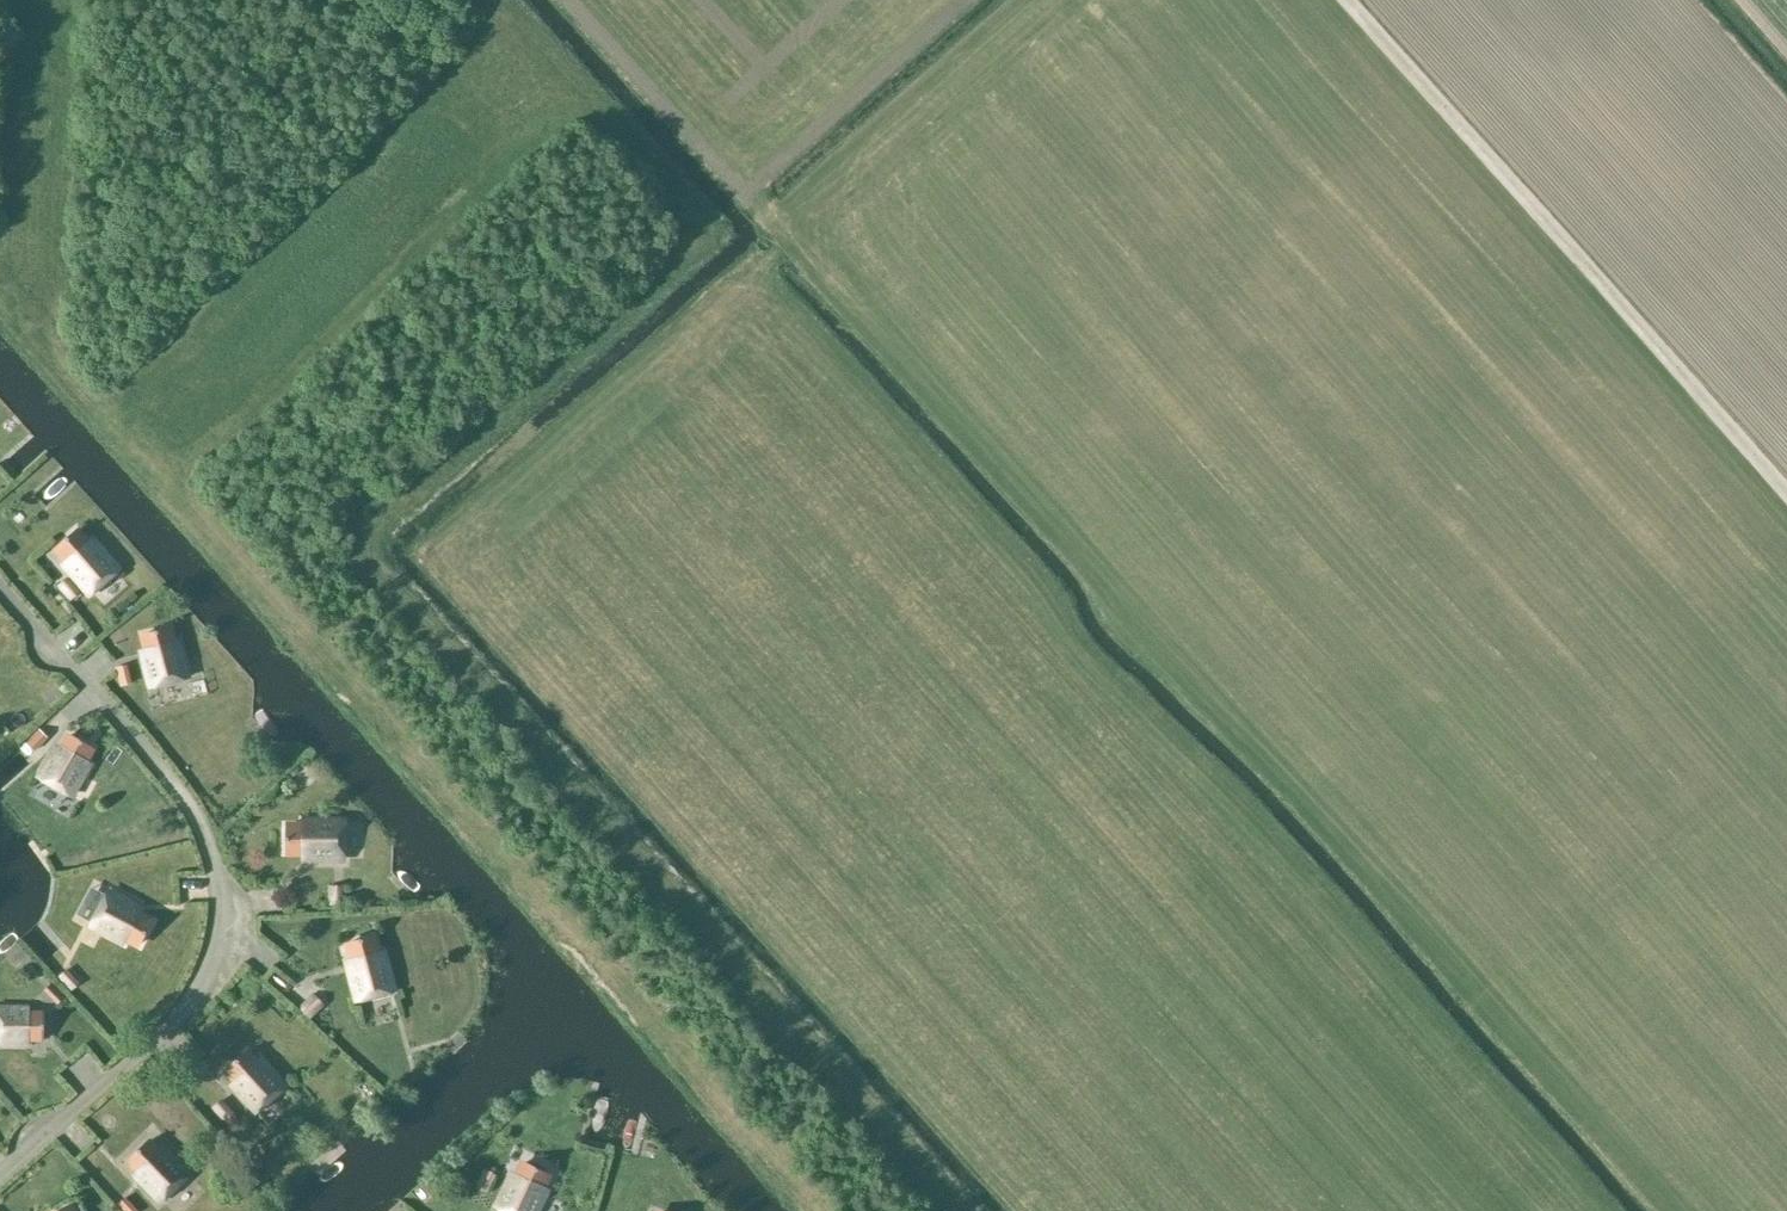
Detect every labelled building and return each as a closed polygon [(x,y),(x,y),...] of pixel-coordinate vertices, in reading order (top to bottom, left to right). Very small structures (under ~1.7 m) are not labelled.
[(75,567),(71,571),(91,595),(119,570),(91,539),(87,543),(76,530),(57,547),(75,567)] [(67,576),(57,586),(71,601),(81,591),(67,576)] [(144,635),(150,659),(145,660),(152,687),(188,678),(178,640),(172,642),(168,628),(144,635)] [(129,663),(115,666),(119,687),(134,683),(129,663)] [(48,737),(39,728),(25,743),(34,751),(48,737)] [(70,735),(58,756),(52,753),(39,777),(71,796),(90,763),(85,760),(92,747),(70,735)] [(286,851),(314,852),(313,858),(345,858),(345,821),(303,820),(303,826),(286,826),(286,851)] [(343,886),(328,885),(328,905),(343,906),(343,886)] [(151,922),(129,910),(132,905),(107,892),(90,924),(124,942),(127,937),(139,944),(151,922)] [(349,942),(356,969),(350,971),(358,1001),(394,991),(383,950),(377,952),(373,936),(349,942)] [(281,960),(276,970),(297,979),(301,968),(281,960)] [(81,983),(67,968),(56,979),(70,993),(81,983)] [(66,996),(52,982),(43,990),(58,1005),(66,996)] [(324,1004),(313,994),(299,1008),(310,1018),(324,1004)] [(18,1007),(0,1007),(0,1044),(28,1044),(28,1040),(44,1040),(44,1012),(18,1012),(18,1007)] [(227,1068),(244,1087),(239,1091),(257,1112),(285,1087),(260,1058),(255,1062),(246,1051),(227,1068)] [(221,1098),(211,1108),(225,1123),(236,1113),(221,1098)] [(130,1159),(147,1177),(143,1181),(162,1201),(189,1175),(162,1147),(158,1151),(148,1141),(130,1159)] [(547,1188),(542,1186),(548,1173),(525,1162),(514,1185),(509,1182),(497,1207),(505,1210),(536,1210),(547,1188)] [(484,1169),(475,1187),(488,1193),(497,1175),(484,1169)] [(117,1205),(122,1210),(140,1210),(127,1196),(117,1205)]
